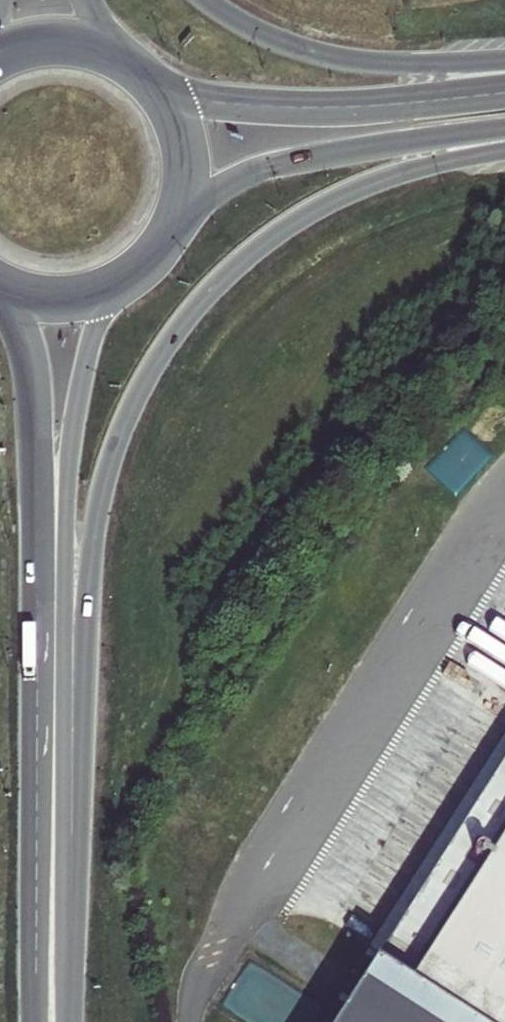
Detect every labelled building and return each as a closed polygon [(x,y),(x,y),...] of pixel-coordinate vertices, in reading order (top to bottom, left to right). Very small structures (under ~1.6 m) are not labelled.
[(379,967),(465,1021),(504,1021),(504,767),(379,967)] [(379,967),(344,1021),(465,1021),(379,967)]
